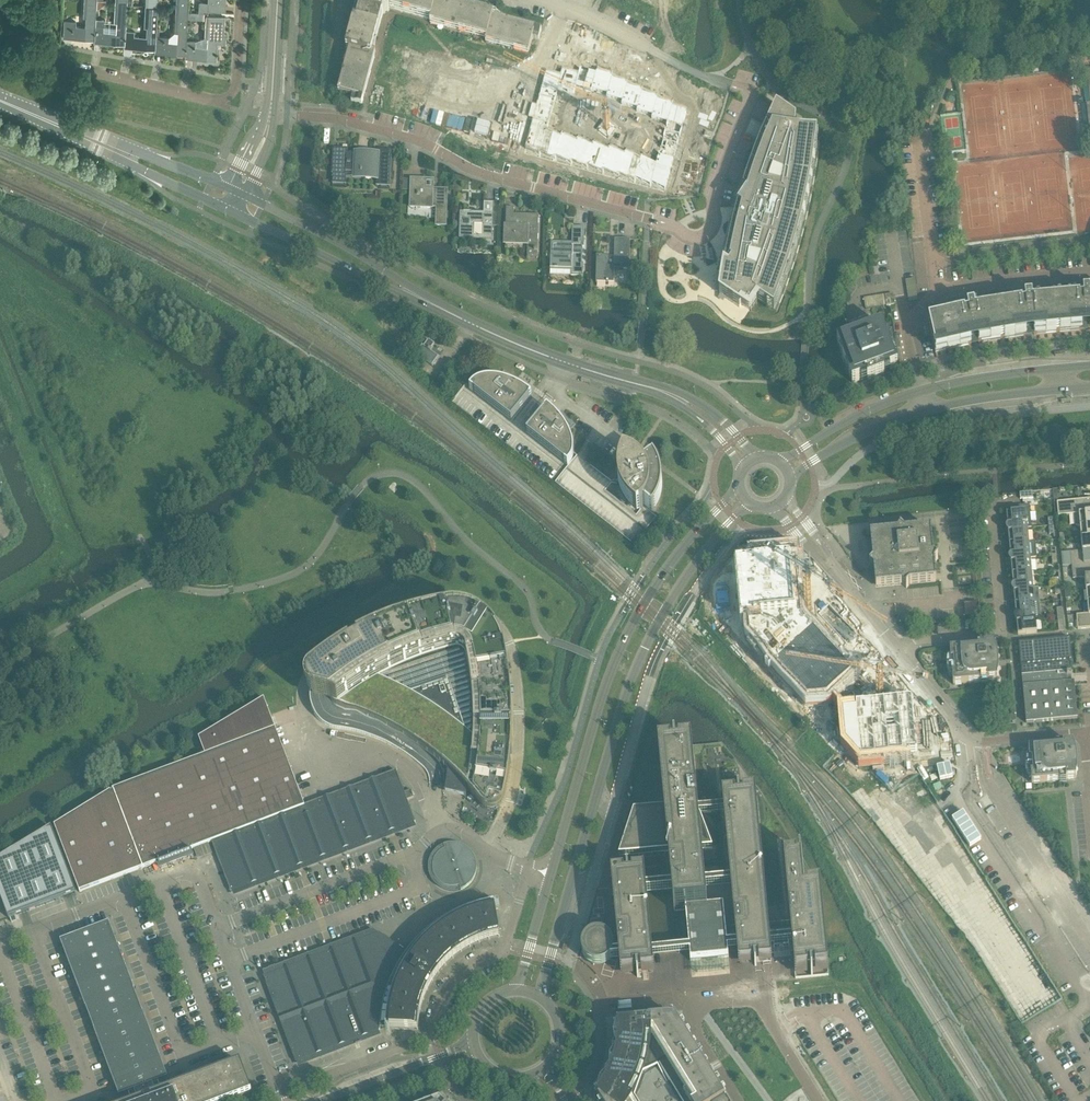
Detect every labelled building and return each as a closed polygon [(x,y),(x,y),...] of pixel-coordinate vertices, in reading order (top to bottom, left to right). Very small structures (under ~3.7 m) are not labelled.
[(94,39),(95,18),(96,0),(84,0),(83,16),(83,26),(75,25),(76,21),(64,20),(63,34),(77,35),(76,38),(94,39)] [(94,39),(107,40),(107,43),(124,44),(125,31),(127,0),(115,0),(114,22),(117,23),(116,26),(105,26),(105,19),(95,18),(95,31),(94,39)] [(176,10),(187,10),(188,0),(177,0),(176,10)] [(209,3),(199,2),(199,12),(208,13),(209,10),(225,11),(226,0),(209,0),(209,3)] [(431,21),(487,36),(486,40),(529,51),(533,39),(539,41),(541,30),(535,29),(534,31),(492,20),(493,17),(437,2),(438,0),(372,0),(371,4),(366,7),(366,9),(360,7),(349,50),(352,51),(341,93),(353,97),(351,103),(362,106),(375,56),(372,55),(383,13),(385,14),(389,11),(389,10),(431,21)] [(138,48),(155,50),(156,36),(158,5),(145,4),(144,28),(134,31),(125,31),(124,44),(138,45),(138,48)] [(168,54),(185,55),(186,40),(187,10),(176,10),(175,33),(169,36),(156,36),(155,50),(168,50),(168,54)] [(186,40),(185,55),(198,55),(198,59),(216,60),(216,55),(217,55),(217,52),(216,52),(217,43),(225,43),(226,33),(224,33),(225,16),(206,15),(205,38),(197,41),(186,40)] [(529,137),(525,150),(524,150),(524,151),(525,151),(524,153),(524,154),(525,153),(526,149),(539,155),(539,157),(539,158),(540,158),(541,153),(555,160),(554,161),(554,162),(556,162),(557,158),(571,164),(570,166),(571,167),(573,162),(586,169),(586,170),(586,171),(587,171),(589,167),(602,173),(602,175),(603,176),(604,171),(618,178),(618,179),(618,180),(619,180),(620,175),(634,182),(633,183),(634,184),(635,184),(636,180),(650,186),(649,188),(649,189),(650,189),(652,184),(665,191),(664,193),(665,193),(666,190),(668,191),(668,190),(666,190),(670,176),(672,177),(673,175),(670,175),(674,161),(676,162),(677,160),(674,160),(678,146),(680,147),(681,146),(678,145),(682,132),(685,132),(685,131),(683,130),(686,117),(689,117),(687,116),(688,109),(687,110),(673,106),(675,103),(673,102),(672,105),(658,101),(660,95),(658,95),(657,98),(643,94),(644,88),(643,88),(642,90),(628,86),(629,81),(628,80),(627,83),(613,79),(614,74),(613,73),(612,76),(598,72),(599,67),(598,66),(596,73),(582,69),(582,68),(580,68),(579,75),(564,71),(564,70),(563,70),(561,77),(547,73),(547,72),(545,77),(545,76),(545,77),(541,91),(541,92),(537,106),(537,105),(536,107),(537,107),(533,120),(532,122),(533,122),(529,135),(528,135),(528,136),(529,137)] [(721,286),(720,295),(727,299),(733,303),(740,308),(741,305),(750,310),(757,300),(760,302),(768,307),(772,310),(776,313),(777,313),(780,305),(783,296),(786,287),(789,280),(792,271),(794,263),(795,263),(797,255),(799,247),(802,238),(804,230),(806,221),(808,213),(810,204),(811,195),(812,195),(813,187),(815,178),(816,169),(817,160),(818,160),(819,151),(818,151),(819,143),(816,143),(817,133),(795,131),(796,119),(784,111),(771,103),(761,124),(761,125),(766,129),(770,131),(767,138),(764,145),(760,143),(754,139),(754,140),(747,158),(741,174),(736,190),(732,204),(737,208),(734,220),(733,224),(730,223),(730,222),(729,222),(726,237),(723,250),(727,252),(726,258),(725,258),(725,260),(724,267),(724,268),(723,277),(721,284),(721,286)] [(333,150),(332,175),(333,175),(333,183),(346,183),(346,180),(377,182),(376,187),(390,188),(391,152),(378,152),(378,156),(347,155),(348,150),(335,150),(333,150)] [(436,209),(435,227),(446,227),(448,190),(425,189),(426,181),(411,180),(410,208),(436,209)] [(492,236),(493,203),(484,203),(484,214),(460,213),(459,240),(473,240),(483,240),(483,238),(483,236),(492,236)] [(527,244),(527,257),(537,257),(539,216),(514,215),(514,208),(506,208),(505,243),(527,244)] [(572,227),(572,243),(551,243),(550,276),(583,277),(584,228),(572,227)] [(597,256),(596,283),(607,283),(614,283),(614,269),(629,270),(630,240),(615,240),(614,258),(610,258),(610,257),(597,256)] [(914,279),(905,281),(909,303),(918,301),(914,279)] [(884,295),(864,299),(865,310),(886,306),(884,296),(884,295)] [(1056,303),(1058,333),(1082,331),(1082,327),(1089,326),(1089,331),(1089,295),(1079,295),(1079,301),(1056,303)] [(1021,306),(998,310),(1003,340),(1027,337),(1026,332),(1033,331),(1034,336),(1058,333),(1056,303),(1032,305),(1032,299),(1020,301),(1021,306)] [(1003,340),(998,310),(975,313),(974,308),(963,310),(964,315),(959,316),(929,323),(935,354),(971,345),(970,341),(978,339),(978,344),(1003,340)] [(845,339),(837,342),(841,352),(843,358),(842,359),(846,368),(849,374),(852,382),(852,384),(860,381),(861,381),(861,383),(867,381),(884,374),(890,372),(889,370),(898,367),(895,360),(897,359),(898,360),(899,360),(897,349),(896,349),(895,349),(892,341),(894,339),(894,340),(895,339),(895,338),(894,329),(893,329),(891,330),(884,331),(882,326),(874,329),(868,331),(867,329),(865,330),(860,332),(858,332),(852,334),(851,335),(850,335),(851,337),(845,339)] [(422,347),(416,355),(419,357),(432,366),(432,367),(432,368),(439,358),(431,353),(432,352),(430,351),(434,345),(428,341),(423,348),(422,347)] [(480,384),(477,386),(473,387),(470,389),(470,390),(511,423),(531,396),(529,394),(527,392),(525,391),(523,389),(520,388),(518,386),(514,385),(511,383),(507,382),(503,382),(499,381),(495,381),(491,381),(488,382),(483,383),(480,384)] [(562,421),(559,418),(556,415),(554,413),(552,412),(550,410),(547,409),(547,408),(526,435),(568,467),(569,466),(570,462),(571,459),(571,455),(572,451),(572,447),(571,443),(570,439),(569,435),(568,431),(566,428),(564,424),(562,421)] [(625,495),(627,499),(629,502),(631,505),(634,507),(636,510),(639,512),(641,510),(644,507),(645,505),(656,511),(658,508),(659,504),(661,500),(661,497),(662,493),(662,489),(662,485),(662,481),(661,477),(660,473),(658,470),(657,466),(655,464),(654,462),(653,461),(651,462),(644,468),(641,465),(639,463),(637,461),(634,460),(631,458),(629,457),(627,456),(624,456),(622,458),(621,461),(620,464),(619,467),(618,471),(618,474),(618,478),(621,478),(621,481),(622,485),(622,488),(624,492),(625,495)] [(1080,527),(1089,526),(1089,500),(1057,503),(1058,517),(1075,515),(1076,527),(1080,527)] [(1006,508),(1007,527),(1017,526),(1018,532),(1027,532),(1027,529),(1031,528),(1029,505),(1006,508)] [(1007,527),(1009,545),(1028,543),(1027,532),(1018,532),(1017,526),(1007,527)] [(1081,539),(1089,538),(1089,526),(1080,527),(1081,539)] [(871,535),(870,535),(873,561),(869,566),(870,566),(874,569),(876,587),(876,588),(902,585),(906,588),(905,588),(906,589),(910,584),(936,582),(936,581),(934,563),(938,559),(933,555),(931,529),(930,529),(904,532),(900,528),(897,533),(871,535)] [(1061,553),(1062,567),(1072,566),(1089,564),(1089,538),(1081,539),(1082,551),(1070,553),(1061,553)] [(1028,543),(1009,545),(1010,557),(1020,556),(1020,562),(1030,562),(1030,559),(1036,558),(1035,542),(1028,543)] [(740,550),(713,585),(715,612),(814,721),(843,743),(844,745),(844,746),(859,763),(903,759),(903,758),(940,754),(937,726),(851,631),(859,623),(828,589),(829,587),(791,545),(740,550)] [(1010,557),(1012,575),(1031,573),(1030,562),(1020,562),(1020,556),(1010,557)] [(1086,590),(1089,590),(1089,564),(1072,566),(1073,579),(1085,578),(1086,590)] [(1012,575),(1013,587),(1023,586),(1023,593),(1033,592),(1033,589),(1031,573),(1012,575)] [(1023,586),(1013,587),(1015,605),(1039,603),(1038,588),(1033,589),(1033,592),(1023,593),(1023,586)] [(977,603),(977,602),(964,603),(965,603),(966,617),(965,617),(978,616),(976,603),(977,603)] [(1039,603),(1015,605),(1016,617),(1026,616),(1026,623),(1036,622),(1035,619),(1041,618),(1039,603)] [(311,691),(310,698),(311,704),(313,710),(316,716),(320,720),(323,723),(330,726),(332,727),(346,730),(353,731),(359,732),(375,738),(387,743),(394,747),(401,751),(410,757),(416,761),(420,765),(425,769),(435,758),(436,759),(440,763),(444,766),(448,769),(447,779),(446,789),(445,794),(465,798),(465,799),(467,791),(468,789),(480,803),(488,809),(492,810),(496,809),(499,806),(503,796),(507,772),(510,754),(510,746),(511,736),(511,719),(510,703),(509,691),(507,677),(506,669),(505,661),(503,654),(501,645),(496,637),(489,628),(482,622),(480,621),(474,618),(465,616),(456,615),(449,616),(446,617),(437,619),(425,622),(420,624),(402,630),(393,634),(384,638),(376,642),(370,645),(361,649),(359,651),(352,655),(348,657),(344,659),(328,671),(317,680),(313,685),(311,691)] [(1088,615),(1076,616),(1078,630),(1089,629),(1089,618),(1089,615),(1088,615)] [(1026,616),(1016,617),(1018,636),(1037,634),(1036,622),(1026,623),(1026,616)] [(1071,672),(1070,661),(1071,661),(1071,662),(1072,662),(1070,639),(1019,644),(1026,724),(1077,719),(1074,682),(1071,683),(1070,676),(1071,676),(1071,674),(1070,674),(1070,672),(1071,672)] [(996,654),(996,652),(994,647),(994,646),(984,647),(984,645),(977,646),(977,648),(950,650),(951,658),(948,658),(947,660),(947,662),(947,664),(947,666),(947,668),(947,672),(948,675),(950,678),(952,678),(953,685),(997,681),(997,680),(998,675),(998,666),(998,661),(998,659),(996,654)] [(304,806),(264,700),(199,739),(205,756),(113,790),(55,827),(79,892),(158,863),(160,867),(192,855),(190,851),(212,842),(231,893),(415,823),(407,801),(404,793),(396,772),(304,806)] [(599,966),(601,966),(604,965),(605,965),(607,964),(608,963),(609,962),(610,961),(619,960),(621,976),(634,975),(633,971),(637,971),(637,978),(639,978),(638,971),(641,970),(642,974),(654,973),(653,957),(690,954),(690,962),(709,960),(728,958),(727,938),(736,937),(739,965),(751,963),(751,960),(754,959),(755,967),(756,967),(756,959),(759,959),(759,963),(772,961),(769,934),(791,932),(795,975),(811,974),(811,977),(813,977),(812,973),(828,972),(826,947),(821,892),(816,883),(808,867),(801,854),(793,841),(783,825),(770,805),(758,788),(750,778),(745,772),(741,765),(730,753),(722,743),(676,747),(675,744),(669,744),(669,748),(658,749),(664,810),(634,813),(619,859),(669,854),(672,886),(646,889),(645,873),(629,875),(628,871),(627,871),(627,875),(611,876),(619,954),(613,955),(614,954),(614,951),(614,948),(613,945),(613,944),(612,943),(610,940),(609,939),(607,937),(606,936),(605,936),(604,935),(601,934),(598,934),(596,934),(594,935),(591,936),(589,937),(588,938),(587,939),(586,940),(584,942),(583,943),(582,946),(582,948),(582,951),(582,953),(583,955),(584,958),(584,959),(585,960),(587,962),(589,964),(591,965),(592,965),(594,966),(597,966),(599,966)] [(1027,763),(1028,771),(1030,771),(1032,784),(1076,780),(1076,779),(1077,774),(1077,767),(1076,760),(1076,758),(1075,753),(1073,746),(1073,745),(1028,749),(1030,762),(1027,763)] [(411,791),(404,793),(407,801),(414,798),(411,791)] [(0,860),(0,896),(8,919),(76,893),(51,829),(0,860)] [(434,883),(435,885),(437,886),(438,887),(440,889),(442,890),(444,890),(446,891),(448,892),(450,892),(452,892),(454,892),(456,892),(458,891),(460,891),(462,890),(464,889),(466,888),(468,887),(469,885),(471,884),(472,882),(473,881),(474,879),(475,877),(475,875),(476,873),(476,871),(476,867),(476,865),(476,863),(475,860),(474,858),(473,856),(472,855),(471,853),(470,851),(468,850),(467,849),(465,848),(463,847),(461,846),(459,845),(457,845),(455,844),(453,844),(451,844),(449,844),(447,845),(445,845),(443,846),(441,847),(440,848),(438,849),(436,850),(435,852),(433,854),(432,855),(431,857),(430,859),(430,861),(429,863),(429,865),(429,867),(429,869),(429,871),(429,874),(430,876),(430,878),(431,879),(433,881),(434,883)] [(406,954),(406,953),(405,956),(397,967),(393,976),(388,987),(384,1004),(381,1020),(380,1029),(413,1030),(418,1030),(418,1022),(420,1014),(422,1006),(425,998),(428,990),(432,983),(437,976),(442,969),(448,963),(454,958),(461,953),(468,948),(476,945),(484,942),(492,939),(500,937),(493,900),(479,903),(465,908),(452,914),(440,921),(430,929),(423,935),(418,939),(414,943),(409,950),(406,954)] [(109,923),(60,942),(86,1009),(89,1016),(94,1030),(114,1083),(119,1097),(129,1094),(131,1100),(233,1100),(252,1094),(240,1063),(162,1093),(158,1083),(168,1079),(142,1012),(137,998),(134,991),(134,990),(109,923)] [(405,956),(406,953),(379,934),(263,977),(296,1063),(379,1031),(380,1029),(381,1020),(384,1004),(388,987),(393,976),(397,967),(405,956)] [(606,1017),(607,1031),(607,1040),(606,1049),(603,1062),(600,1071),(595,1080),(591,1087),(599,1100),(724,1100),(725,1100),(726,1100),(721,1091),(671,1012),(606,1017)]
